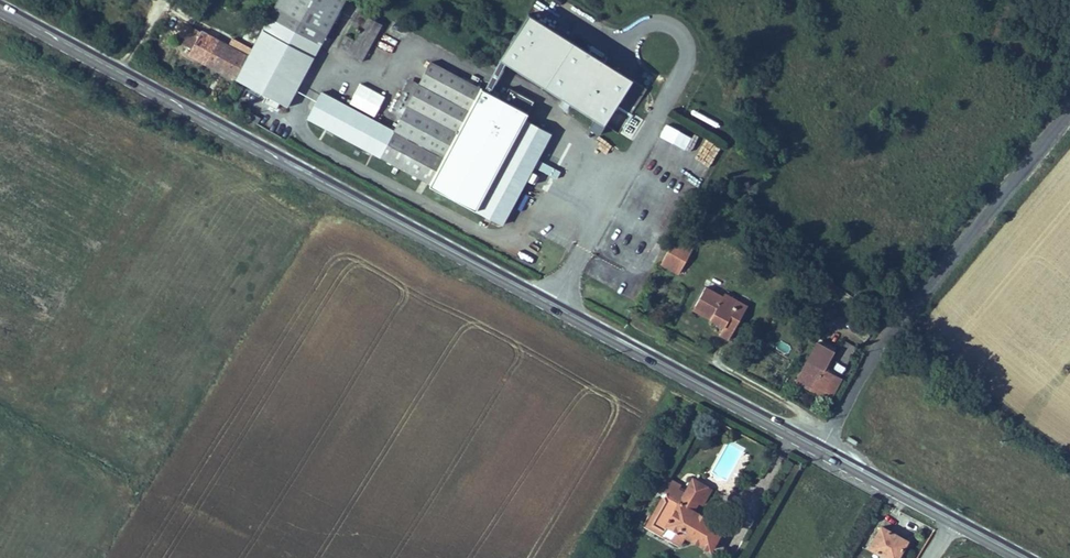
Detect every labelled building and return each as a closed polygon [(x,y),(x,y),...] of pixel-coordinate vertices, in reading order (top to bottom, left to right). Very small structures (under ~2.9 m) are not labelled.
[(230,89),(256,102),(272,110),(282,116),(313,53),(324,58),(329,46),(319,41),(339,3),(332,0),(276,0),(269,14),(252,46),(240,69),(230,89)] [(357,68),(379,27),(376,26),(378,22),(355,10),(345,29),(358,36),(352,47),(339,40),(331,55),(357,68)] [(402,29),(390,22),(383,35),(396,41),(402,29)] [(524,23),(496,70),(603,133),(615,114),(630,123),(647,95),(631,86),(524,23)] [(230,89),(240,69),(184,40),(177,53),(189,59),(185,66),(230,89)] [(520,191),(522,184),(524,181),(546,141),(520,128),(528,112),(505,101),(500,111),(425,75),(415,95),(410,105),(398,129),(393,141),(313,102),(301,127),(426,187),(421,197),(497,233),(520,191)] [(359,83),(348,105),(375,118),(385,96),(359,83)] [(410,105),(415,95),(404,89),(399,99),(410,105)] [(410,105),(399,99),(387,124),(398,129),(410,105)] [(272,110),(256,102),(252,110),(268,118),(272,110)] [(250,127),(241,122),(238,127),(247,132),(250,127)] [(686,151),(692,138),(666,124),(659,137),(686,151)] [(654,161),(673,169),(677,160),(657,152),(654,161)] [(551,175),(554,168),(538,162),(535,169),(551,175)] [(667,246),(662,256),(682,266),(687,257),(667,246)] [(682,266),(662,256),(654,271),(674,282),(682,266)] [(702,296),(690,316),(708,325),(706,330),(718,337),(714,346),(725,352),(740,324),(731,319),(736,310),(721,302),(719,305),(702,296)] [(708,325),(690,316),(688,322),(706,330),(708,325)] [(842,375),(854,353),(840,347),(828,367),(842,375)] [(837,384),(821,375),(830,358),(813,350),(804,367),(792,387),(814,398),(817,393),(829,399),(837,384)] [(857,441),(848,436),(846,439),(855,444),(857,441)] [(698,483),(677,473),(671,486),(666,483),(664,487),(684,496),(690,499),(698,483)] [(666,483),(653,476),(645,490),(650,492),(634,525),(666,542),(671,534),(697,547),(709,523),(678,507),(684,496),(664,487),(666,483)] [(861,538),(886,552),(889,545),(896,531),(871,518),(861,538)]
